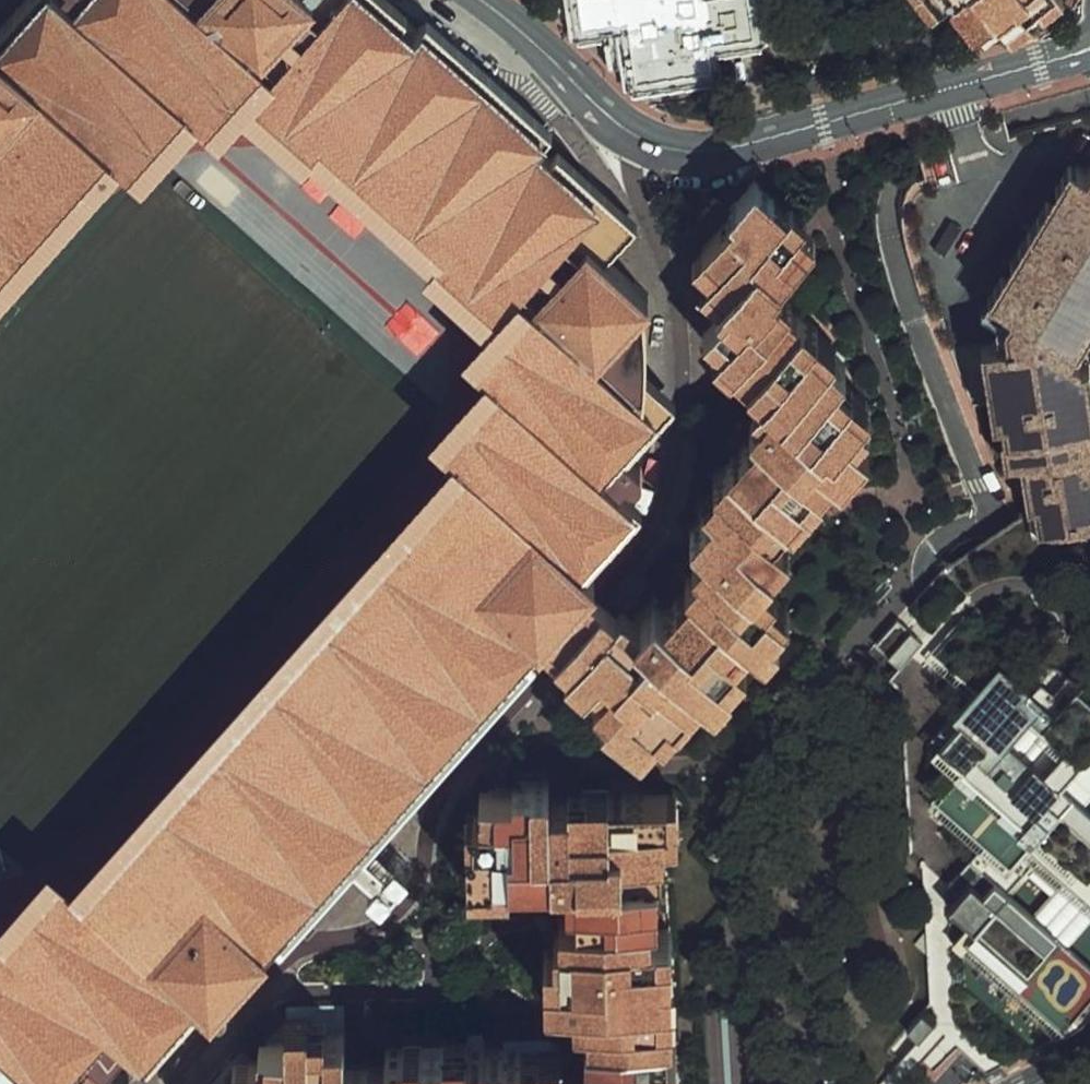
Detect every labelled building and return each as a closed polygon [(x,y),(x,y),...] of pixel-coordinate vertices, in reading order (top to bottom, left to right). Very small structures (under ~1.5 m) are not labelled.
[(132,158),(149,174),(204,115),(226,133),(249,109),(307,163),(317,154),(436,258),(427,268),(487,322),(479,357),(496,375),(441,436),(465,460),(81,894),(61,875),(5,938),(0,933),(0,1083),(118,1083),(108,1074),(124,1055),(141,1069),(194,1012),(216,1031),(283,958),(275,950),(608,584),(589,566),(646,506),(627,482),(645,481),(645,465),(631,449),(677,397),(654,370),(650,310),(662,294),(606,249),(638,217),(547,139),(555,129),(430,11),(416,23),(392,0),(21,0),(0,24),(0,304),(132,158)] [(573,33),(626,27),(633,95),(725,84),(715,0),(570,0),(573,33)] [(954,23),(986,0),(933,0),(954,23)] [(1089,344),(1089,342),(1089,163),(1086,168),(1069,162),(984,293),(1008,308),(1005,335),(979,339),(991,418),(1003,423),(1007,460),(1024,458),(1034,531),(1089,524),(1089,350),(1089,344)] [(705,564),(586,689),(649,748),(787,602),(766,561),(875,404),(788,282),(827,232),(759,180),(697,259),(722,361),(769,392),(705,489),(705,564)] [(1063,1040),(1089,1010),(1089,951),(1020,888),(1040,867),(1089,912),(1089,741),(1086,746),(947,623),(910,663),(954,703),(914,748),(949,780),(923,808),(968,851),(935,886),(976,923),(957,944),(1063,1040)] [(491,909),(560,907),(565,1056),(348,1064),(347,1021),(267,1083),(677,1083),(666,786),(487,792),(491,909)]
